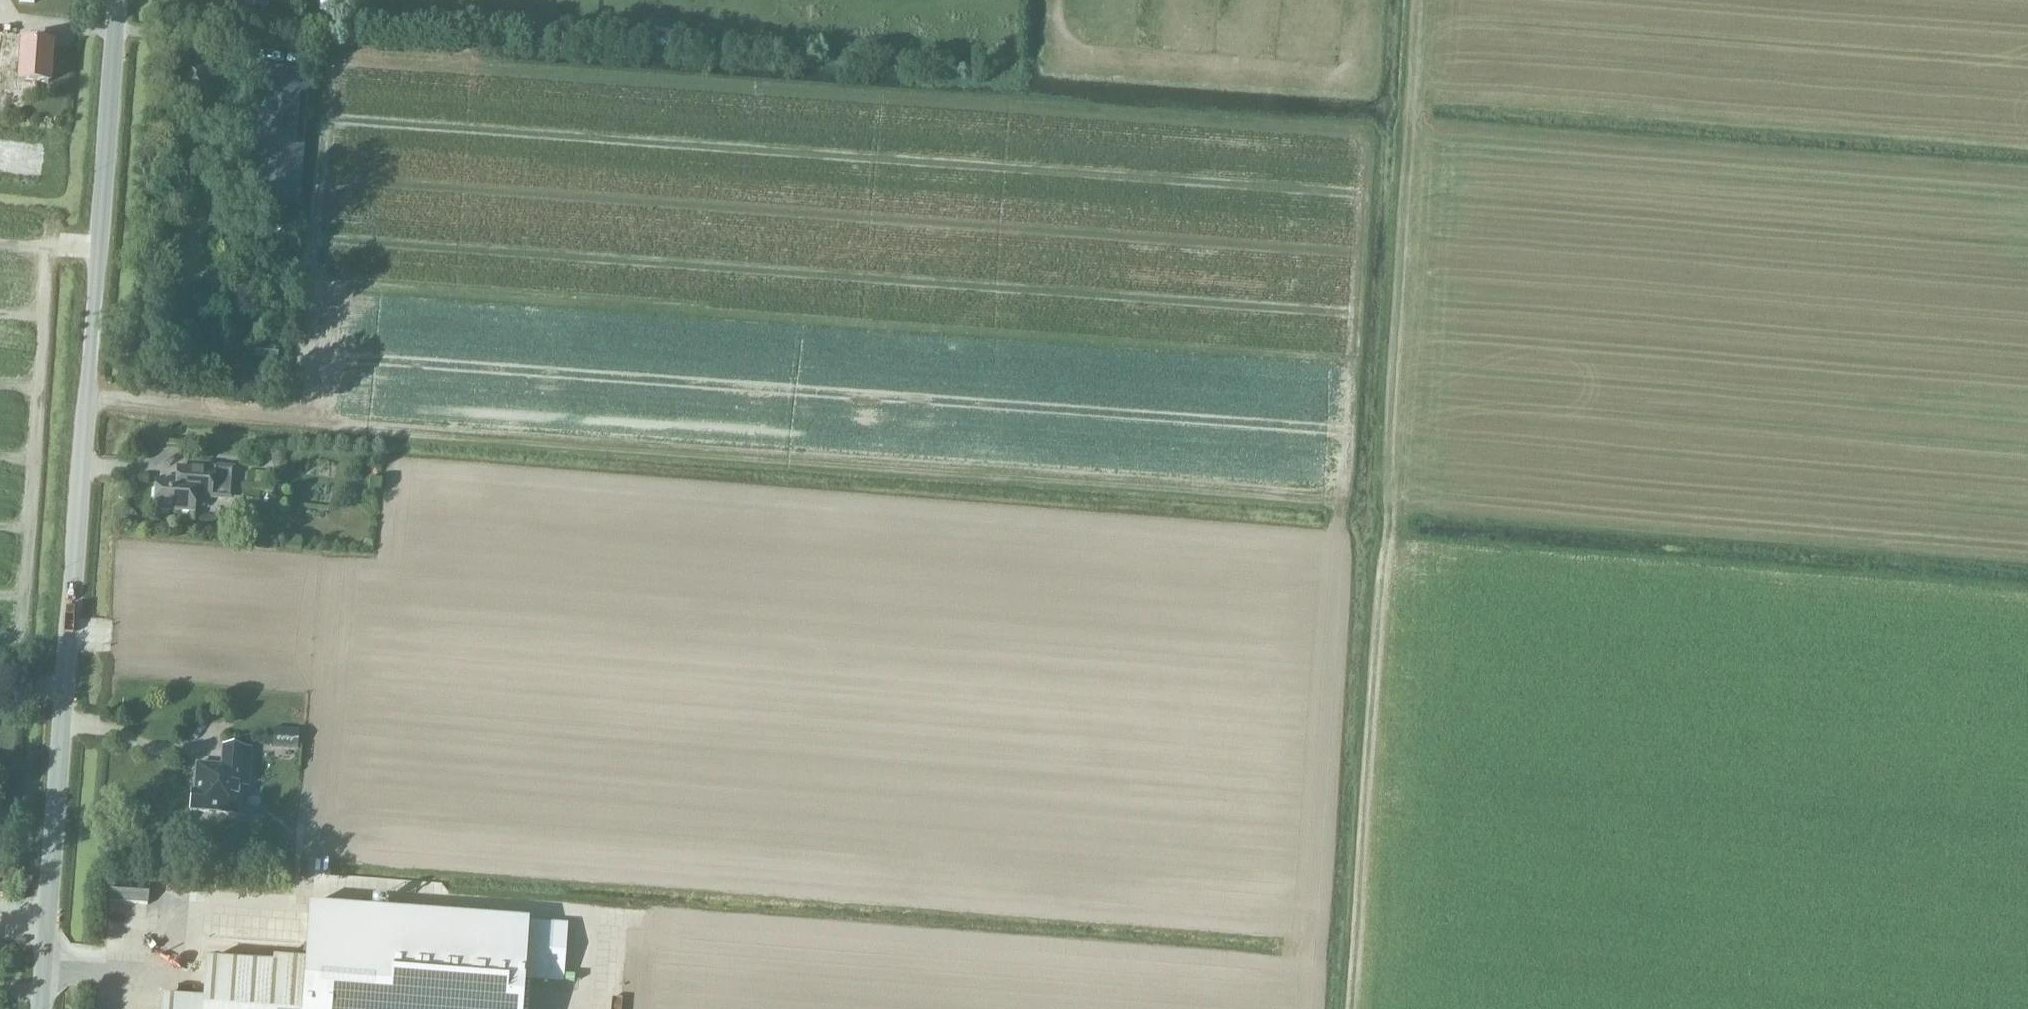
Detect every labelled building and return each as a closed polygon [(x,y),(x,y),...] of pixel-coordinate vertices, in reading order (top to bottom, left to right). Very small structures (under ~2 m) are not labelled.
[(51,44),(23,42),(19,81),(48,84),(51,44)] [(251,201),(298,205),(308,76),(261,72),(251,201)] [(272,462),(281,463),(282,451),(274,450),(272,462)] [(213,467),(213,471),(211,497),(211,501),(232,502),(234,468),(213,467)] [(213,471),(183,469),(182,484),(156,483),(154,511),(194,514),(195,496),(211,497),(213,471)] [(275,729),(274,749),(299,750),(300,731),(275,729)] [(196,764),(193,791),(191,791),(189,812),(238,817),(241,787),(248,788),(252,750),(221,747),(219,766),(196,764)] [(109,885),(108,901),(148,904),(149,888),(109,885)] [(158,1008),(523,1008),(525,984),(563,987),(568,929),(310,908),(306,962),(273,960),(206,954),(202,1002),(159,998),(158,1008)]
